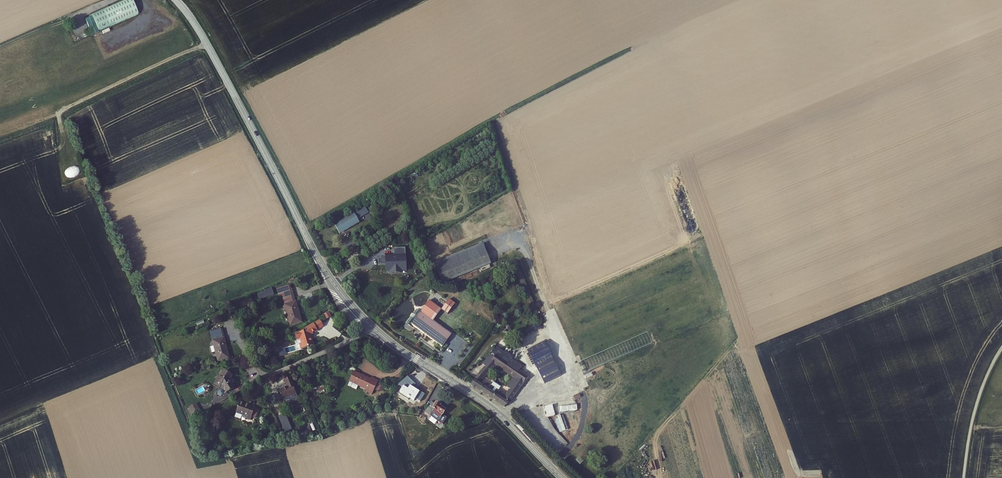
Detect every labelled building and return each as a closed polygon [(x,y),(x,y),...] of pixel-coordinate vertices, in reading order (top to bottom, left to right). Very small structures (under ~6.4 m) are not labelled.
[(132,0),(124,0),(91,14),(99,32),(138,14),(132,0)] [(365,207),(334,223),(338,233),(360,223),(357,219),(368,214),(365,207)] [(484,244),(433,261),(441,282),(491,266),(484,244)] [(302,324),(296,303),(293,304),(290,292),(282,294),(285,306),(284,307),(290,327),(302,324)] [(435,322),(444,309),(430,300),(421,312),(416,309),(406,323),(410,326),(412,324),(426,334),(434,322),(435,322)] [(434,322),(426,334),(426,335),(443,347),(468,313),(451,300),(444,309),(435,322),(434,322)] [(313,334),(319,331),(314,324),(309,328),(313,334)] [(528,335),(541,328),(539,324),(525,331),(528,335)] [(306,339),(313,334),(309,328),(301,333),(301,335),(291,339),(293,345),(296,344),(298,348),(296,349),(298,354),(310,350),(308,343),(307,343),(306,339)] [(231,361),(222,333),(211,337),(219,365),(231,361)] [(546,341),(528,352),(545,384),(562,375),(546,341)] [(471,385),(503,406),(505,407),(510,403),(528,377),(496,355),(481,372),(471,385)] [(370,378),(356,371),(352,378),(360,382),(366,386),(365,387),(372,391),(378,379),(371,376),(370,378)] [(235,389),(232,384),(233,382),(230,381),(233,377),(224,372),(221,379),(219,378),(216,385),(219,387),(224,390),(227,393),(235,389)] [(294,395),(291,386),(292,386),(289,378),(282,381),(284,388),(277,392),(282,401),(285,408),(291,405),(290,403),(297,400),(294,395)] [(360,382),(352,378),(349,383),(358,387),(360,382)] [(310,387),(313,397),(326,393),(323,383),(310,387)] [(199,409),(196,402),(190,405),(193,412),(199,409)] [(443,415),(446,410),(440,406),(441,406),(436,403),(435,404),(431,402),(425,413),(430,416),(442,425),(447,417),(443,415)] [(252,423),(256,410),(252,409),(252,408),(247,406),(247,407),(240,405),(237,416),(248,420),(248,421),(252,423)] [(553,405),(545,407),(547,417),(555,416),(553,405)] [(554,417),(560,432),(578,426),(573,411),(554,417)]
